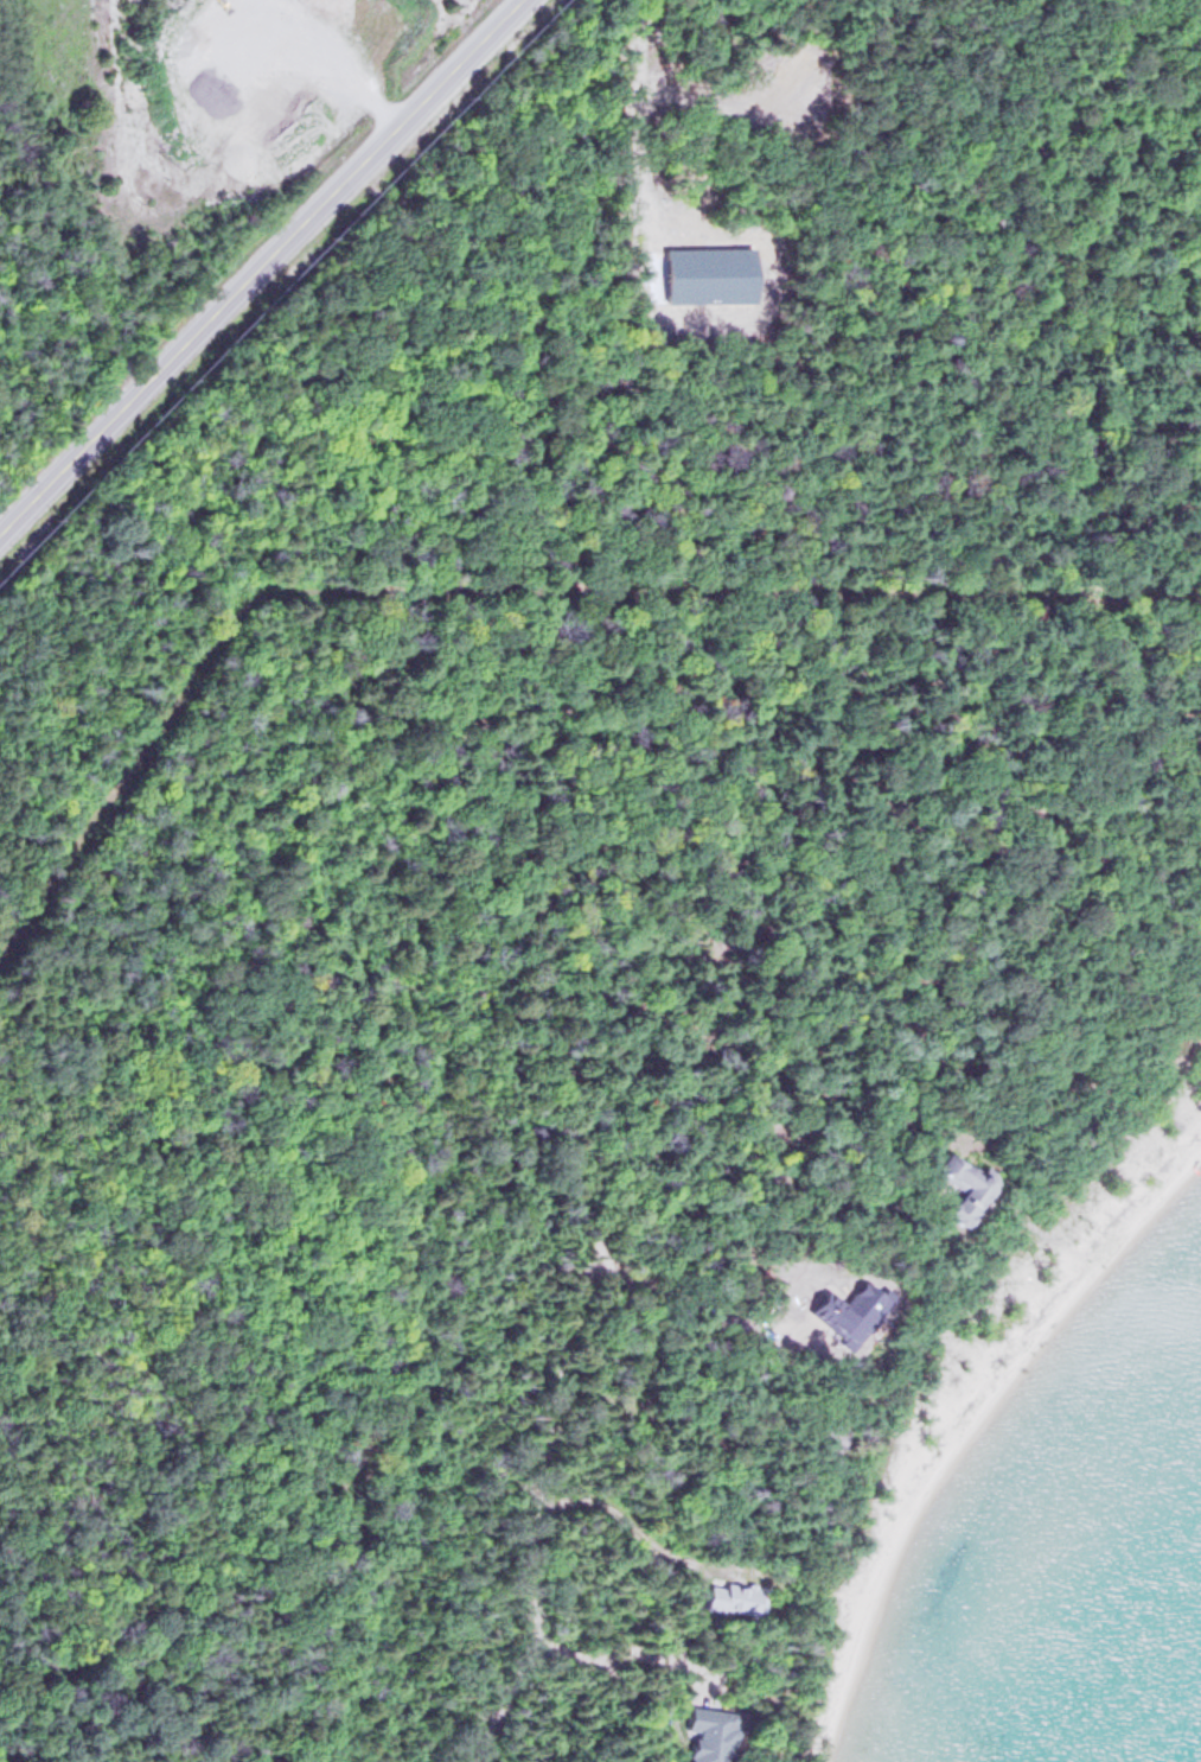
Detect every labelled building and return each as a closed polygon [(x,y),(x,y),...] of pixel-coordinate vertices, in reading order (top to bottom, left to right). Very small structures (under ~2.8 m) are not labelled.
[(997,1181),(955,1157),(944,1176),(966,1188),(951,1214),(972,1226),(997,1181)] [(707,1606),(763,1619),(770,1588),(714,1576),(707,1606)] [(691,1707),(688,1761),(734,1761),(737,1710),(691,1707)]
